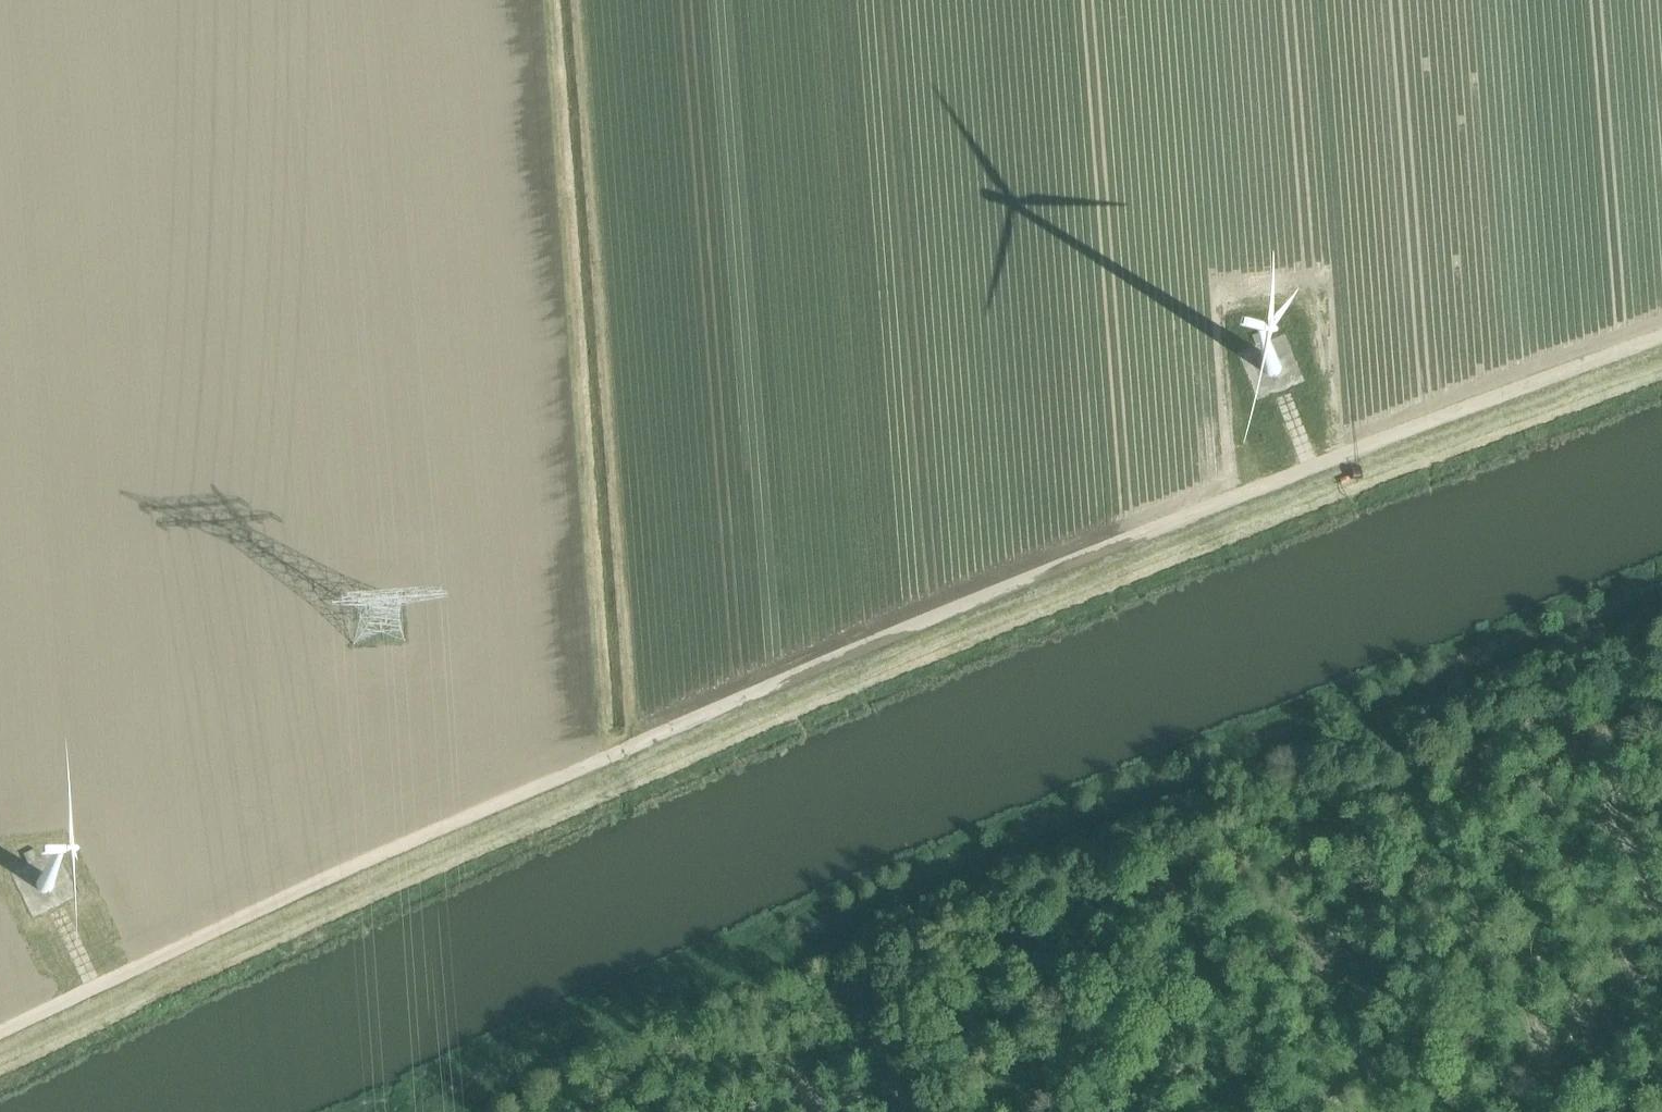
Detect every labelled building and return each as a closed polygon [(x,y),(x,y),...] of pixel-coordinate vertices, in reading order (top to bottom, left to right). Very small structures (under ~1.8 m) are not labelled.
[(1263,365),(1263,367),(1263,370),(1264,372),(1266,374),(1267,375),(1269,376),(1271,377),(1274,376),(1276,375),(1278,374),(1280,372),(1281,369),(1281,367),(1281,365),(1280,363),(1278,361),(1276,359),(1274,358),(1271,358),(1269,359),(1267,359),(1266,361),(1264,362),(1263,365)] [(53,880),(52,878),(50,876),(47,875),(45,875),(42,875),(40,876),(39,877),(37,879),(36,881),(36,884),(36,887),(37,889),(39,891),(40,892),(42,893),(45,893),(47,893),(50,892),(52,890),(53,888),(54,886),(54,884),(54,882),(53,880)]
